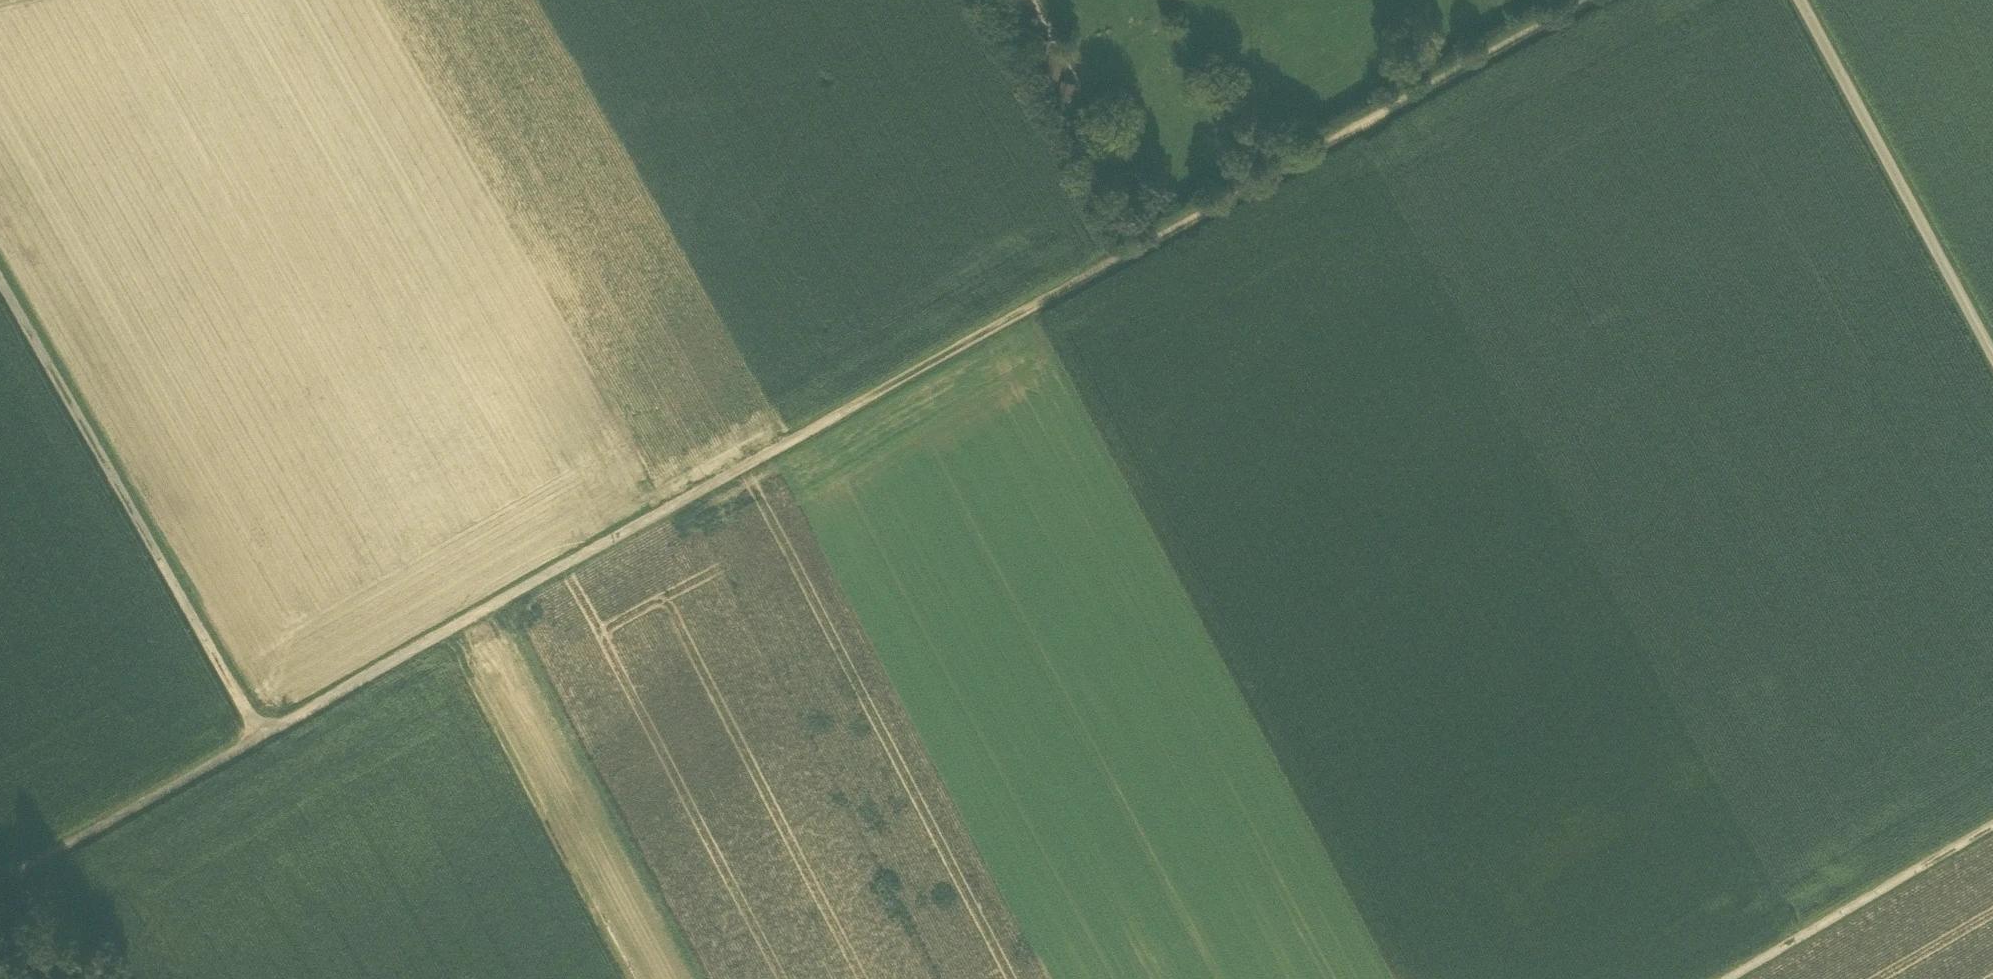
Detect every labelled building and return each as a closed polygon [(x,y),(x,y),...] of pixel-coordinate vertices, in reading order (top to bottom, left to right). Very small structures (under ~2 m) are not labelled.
[(1008,12),(1022,15),(1026,0),(1011,0),(1008,12)] [(1071,103),(1076,84),(1061,81),(1056,99),(1071,103)]
